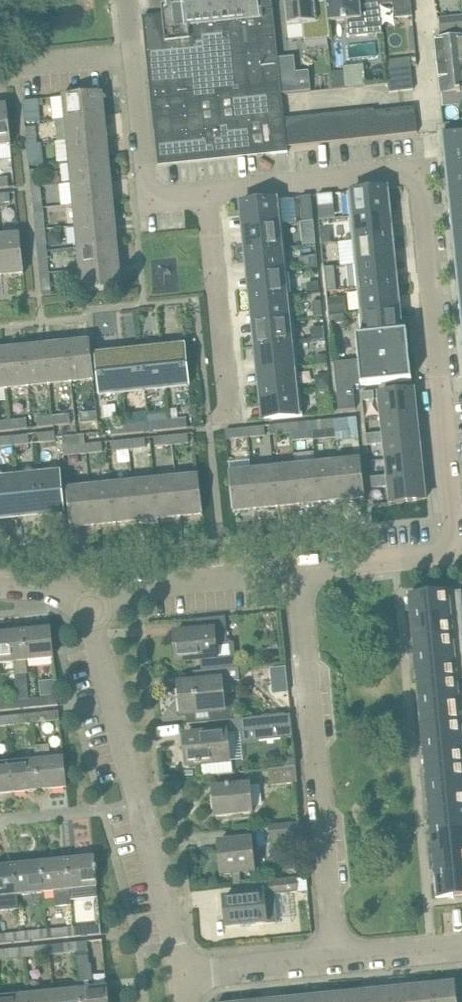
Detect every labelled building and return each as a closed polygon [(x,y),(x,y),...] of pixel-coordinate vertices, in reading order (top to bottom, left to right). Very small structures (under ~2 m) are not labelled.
[(285,120),(281,85),(273,0),(261,0),(257,0),(167,0),(168,4),(163,5),(164,14),(143,16),(155,131),(157,131),(160,162),(170,160),(171,162),(187,160),(187,156),(196,156),(196,160),(197,160),(197,158),(275,150),(275,149),(286,148),(286,152),(288,152),(287,146),(285,120)] [(327,4),(315,5),(315,0),(284,0),(287,25),(302,24),(304,41),(331,38),(329,21),(327,4)] [(329,21),(348,19),(349,36),(382,33),(379,2),(375,2),(375,0),(327,0),(327,3),(327,4),(329,21)] [(395,17),(411,16),(410,0),(393,0),(395,17)] [(440,19),(442,33),(461,31),(461,17),(440,19)] [(434,39),(437,66),(461,63),(461,36),(434,39)] [(386,57),(387,68),(411,65),(409,54),(386,57)] [(437,66),(440,93),(461,90),(461,63),(437,66)] [(411,65),(387,68),(388,80),(412,77),(411,65)] [(345,72),(333,73),(335,89),(347,88),(345,72)] [(283,74),(285,88),(301,86),(299,73),(283,74)] [(412,77),(388,80),(389,92),(399,91),(413,89),(412,77)] [(65,119),(104,115),(102,94),(103,94),(103,92),(62,96),(62,98),(63,98),(65,119)] [(34,116),(32,100),(32,99),(23,100),(24,117),(34,116)] [(8,144),(9,145),(11,144),(7,103),(4,103),(4,104),(0,105),(0,145),(8,144)] [(415,107),(386,110),(388,123),(416,119),(415,107)] [(376,137),(373,109),(361,111),(364,138),(376,137)] [(388,123),(386,110),(375,111),(374,109),(373,109),(376,137),(389,135),(388,123)] [(361,111),(348,112),(351,139),(364,138),(361,111)] [(351,139),(348,112),(336,114),(338,141),(351,139)] [(336,114),(323,115),(326,142),(338,141),(336,114)] [(104,115),(65,119),(67,140),(106,136),(104,115)] [(323,115),(310,117),(313,143),(326,142),(323,115)] [(313,143),(310,117),(298,118),(301,145),(313,143)] [(301,145),(298,118),(285,120),(287,146),(301,145)] [(418,132),(416,119),(388,123),(389,135),(418,132)] [(27,144),(36,143),(35,127),(25,127),(27,144)] [(461,156),(461,132),(442,134),(444,158),(461,156)] [(106,136),(67,140),(69,162),(109,158),(106,136)] [(36,143),(27,144),(29,161),(38,160),(36,143)] [(444,158),(447,182),(461,181),(461,156),(444,158)] [(109,158),(69,162),(71,183),(111,179),(109,158)] [(31,187),(40,186),(39,170),(30,171),(31,187)] [(9,187),(8,177),(0,178),(0,187),(9,187)] [(113,201),(111,179),(71,183),(73,205),(113,201)] [(447,182),(449,206),(461,205),(461,181),(447,182)] [(42,203),(40,186),(31,187),(33,204),(42,203)] [(390,213),(388,199),(387,188),(347,192),(350,217),(390,213)] [(0,193),(0,203),(10,202),(9,192),(0,193)] [(333,193),(317,195),(318,206),(334,205),(333,193)] [(300,197),(303,222),(313,220),(311,196),(300,197)] [(243,228),(283,224),(280,199),(241,203),(243,228)] [(113,201),(73,205),(76,226),(115,222),(113,201)] [(449,206),(452,230),(461,229),(461,205),(449,206)] [(35,230),(45,229),(43,213),(34,214),(35,230)] [(392,236),(390,213),(350,217),(352,240),(392,236)] [(115,222),(76,226),(78,248),(117,244),(115,222)] [(283,224),(243,228),(246,252),(285,248),(283,224)] [(46,246),(45,229),(35,230),(37,247),(46,246)] [(452,230),(454,254),(461,254),(461,229),(452,230)] [(329,230),(321,231),(322,244),(330,243),(329,230)] [(316,244),(315,232),(306,233),(307,245),(316,244)] [(1,275),(21,273),(21,274),(24,274),(20,233),(17,233),(18,234),(0,236),(0,268),(1,275)] [(394,260),(392,236),(352,240),(354,264),(394,260)] [(119,265),(117,244),(78,248),(80,269),(119,265)] [(288,271),(285,248),(246,252),(248,275),(288,271)] [(318,268),(317,255),(309,256),(310,269),(318,268)] [(40,273),(49,272),(47,256),(38,257),(40,273)] [(394,260),(354,264),(357,288),(397,284),(394,260)] [(119,265),(80,269),(82,289),(81,290),(81,292),(122,288),(122,286),(121,286),(119,265)] [(324,267),(327,291),(337,290),(334,266),(324,267)] [(288,271),(248,275),(251,299),(290,295),(288,271)] [(49,272),(40,273),(42,295),(52,294),(50,274),(49,272)] [(307,283),(308,293),(319,292),(319,282),(307,283)] [(399,308),(397,284),(357,288),(359,312),(399,308)] [(290,295),(251,299),(253,323),(293,319),(290,295)] [(341,300),(328,301),(329,315),(339,314),(343,314),(341,300)] [(322,316),(321,301),(311,302),(312,317),(322,316)] [(399,308),(359,312),(363,347),(357,348),(359,360),(334,362),(339,411),(356,409),(353,386),(361,385),(364,385),(412,380),(410,362),(408,349),(409,349),(407,331),(401,331),(399,308)] [(329,315),(330,324),(340,323),(339,314),(329,315)] [(295,343),(293,319),(253,323),(256,347),(295,343)] [(324,327),(311,329),(312,341),(325,340),(324,327)] [(88,340),(66,342),(70,381),(91,379),(91,381),(94,380),(90,339),(87,339),(88,340)] [(70,381),(66,342),(45,345),(49,384),(70,381)] [(295,343),(256,347),(258,371),(298,367),(295,343)] [(45,345),(24,347),(28,386),(49,384),(45,345)] [(182,346),(162,349),(166,388),(187,386),(187,387),(189,387),(185,345),(182,345),(182,346)] [(28,386),(24,347),(2,349),(6,388),(28,386)] [(166,388),(162,349),(140,351),(144,390),(166,388)] [(140,351),(119,353),(123,392),(144,390),(140,351)] [(123,392),(119,353),(99,355),(99,354),(96,354),(100,396),(103,395),(103,394),(123,392)] [(326,356),(316,357),(317,365),(327,364),(326,356)] [(300,391),(298,367),(258,371),(260,395),(300,391)] [(330,388),(329,373),(316,374),(317,389),(330,388)] [(331,390),(319,391),(320,407),(332,406),(331,390)] [(372,390),(360,392),(361,400),(373,398),(372,390)] [(379,394),(381,416),(416,412),(414,390),(379,394)] [(303,415),(300,391),(260,395),(263,419),(303,415)] [(416,412),(381,416),(383,432),(383,438),(419,434),(416,412)] [(97,413),(74,416),(75,424),(98,422),(97,413)] [(75,424),(74,416),(53,418),(54,426),(75,424)] [(335,428),(336,439),(359,437),(356,416),(334,419),(335,428)] [(54,426),(53,418),(38,420),(39,428),(54,426)] [(334,419),(317,420),(318,430),(335,428),(334,419)] [(10,423),(11,432),(27,430),(26,421),(10,423)] [(188,421),(169,423),(170,431),(189,429),(188,421)] [(292,432),(308,431),(307,421),(291,423),(292,432)] [(10,423),(0,424),(0,433),(11,432),(10,423)] [(170,431),(169,423),(154,425),(155,433),(170,431)] [(292,432),(291,423),(274,425),(275,434),(292,432)] [(145,426),(126,428),(127,434),(127,436),(145,434),(145,426)] [(249,437),(265,435),(264,426),(248,427),(249,437)] [(248,427),(231,429),(232,438),(249,437),(248,427)] [(127,434),(126,428),(112,429),(113,438),(127,436),(127,434)] [(376,444),(384,443),(383,438),(383,432),(375,433),(376,444)] [(33,435),(34,442),(57,440),(56,433),(33,435)] [(367,445),(376,444),(375,433),(366,434),(367,445)] [(189,434),(172,436),(173,445),(190,443),(189,434)] [(419,434),(383,438),(384,443),(386,459),(421,455),(419,434)] [(34,442),(33,435),(12,438),(12,444),(14,444),(14,449),(27,448),(27,443),(34,442)] [(173,445),(172,436),(155,438),(156,446),(173,445)] [(128,441),(129,449),(146,447),(146,439),(128,441)] [(129,449),(128,441),(116,442),(117,450),(129,449)] [(86,443),(86,452),(97,451),(96,442),(86,443)] [(86,452),(86,443),(64,446),(65,455),(86,452)] [(421,455),(386,459),(387,475),(388,481),(423,477),(421,455)] [(337,461),(341,500),(362,498),(362,499),(365,499),(361,458),(358,458),(358,459),(337,461)] [(341,500),(337,461),(316,463),(320,502),(341,500)] [(320,502),(316,463),(295,465),(299,505),(320,502)] [(295,465),(273,467),(277,507),(299,505),(295,465)] [(273,467),(252,470),(256,509),(277,507),(273,467)] [(153,470),(154,479),(158,519),(180,516),(176,477),(175,468),(153,470)] [(256,509),(252,470),(231,472),(231,471),(229,471),(233,512),(236,512),(236,511),(256,509)] [(58,473),(37,475),(41,514),(62,512),(62,513),(64,513),(61,472),(58,472),(58,473)] [(196,475),(176,477),(180,516),(200,514),(200,515),(203,515),(198,474),(196,474),(196,475)] [(41,514),(37,475),(16,477),(20,517),(41,514)] [(389,486),(388,481),(387,475),(379,476),(380,487),(389,486)] [(372,488),(380,487),(379,476),(371,477),(372,488)] [(0,479),(0,519),(20,517),(16,477),(0,479)] [(423,477),(388,481),(389,486),(390,503),(426,499),(423,477)] [(158,519),(154,479),(133,481),(137,521),(158,519)] [(133,481),(111,484),(115,523),(137,521),(133,481)] [(115,523),(111,484),(90,486),(94,525),(115,523)] [(94,525),(90,486),(69,488),(69,487),(67,487),(71,529),(74,528),(73,527),(94,525)] [(411,618),(461,613),(461,600),(461,590),(409,595),(411,618)] [(413,639),(461,635),(461,613),(411,618),(413,639)] [(225,616),(189,620),(189,621),(199,620),(200,631),(174,633),(177,661),(217,658),(216,643),(228,642),(225,616)] [(50,628),(24,631),(27,660),(53,658),(50,628)] [(0,633),(0,658),(0,663),(14,662),(15,675),(28,674),(26,660),(27,660),(24,631),(0,633)] [(415,661),(461,656),(461,635),(413,639),(415,661)] [(417,682),(439,680),(461,678),(461,656),(415,661),(417,682)] [(289,692),(286,667),(270,668),(272,694),(289,692)] [(202,683),(179,685),(182,713),(194,712),(195,724),(231,720),(232,720),(231,708),(224,709),(222,693),(234,691),(233,680),(240,679),(239,669),(238,668),(194,672),(194,673),(201,672),(202,683)] [(250,668),(239,669),(240,679),(243,679),(249,672),(250,668)] [(419,704),(461,700),(461,690),(458,691),(458,679),(461,679),(461,678),(439,680),(417,682),(419,704)] [(57,696),(31,698),(32,707),(58,705),(57,696)] [(31,698),(4,701),(5,710),(32,707),(31,698)] [(421,725),(461,722),(461,700),(419,704),(421,725)] [(59,711),(33,713),(33,722),(60,720),(59,711)] [(33,722),(33,713),(6,715),(7,725),(33,722)] [(232,720),(231,720),(232,725),(233,743),(293,738),(291,715),(232,720)] [(423,747),(461,743),(461,722),(421,725),(423,747)] [(226,733),(204,735),(184,737),(187,765),(229,761),(226,733)] [(425,768),(461,765),(461,743),(423,747),(425,768)] [(63,757),(51,759),(49,745),(35,746),(37,760),(39,790),(66,787),(63,757)] [(284,759),(285,768),(296,767),(295,758),(284,759)] [(39,790),(37,760),(10,763),(13,793),(39,790)] [(0,764),(0,794),(13,793),(10,763),(0,764)] [(427,790),(461,787),(461,765),(425,768),(427,790)] [(296,767),(276,768),(269,769),(270,785),(297,783),(296,767)] [(216,816),(236,815),(251,813),(249,783),(213,787),(216,816)] [(427,790),(429,811),(461,808),(461,787),(427,790)] [(429,811),(431,833),(461,830),(461,808),(429,811)] [(301,822),(281,824),(269,825),(271,839),(303,836),(301,822)] [(431,833),(433,854),(461,852),(461,830),(431,833)] [(222,874),(242,872),(254,871),(250,839),(219,842),(222,874)] [(433,854),(435,876),(461,873),(461,852),(433,854)] [(98,897),(97,887),(95,869),(97,869),(97,865),(95,865),(94,857),(67,860),(71,904),(75,904),(74,899),(98,897)] [(67,860),(41,862),(44,892),(57,891),(58,906),(71,904),(67,860)] [(41,862),(15,865),(18,895),(44,892),(41,862)] [(15,865),(0,866),(0,911),(19,909),(18,895),(15,865)] [(435,876),(437,898),(461,896),(461,873),(435,876)] [(224,898),(227,926),(241,924),(241,926),(266,924),(263,895),(298,892),(296,879),(252,883),(253,895),(224,898)] [(101,924),(73,927),(74,936),(102,934),(101,924)] [(74,936),(73,927),(47,930),(48,939),(74,936)] [(48,939),(47,930),(21,932),(22,942),(48,939)] [(0,934),(0,944),(22,942),(21,932),(0,934)] [(89,940),(75,941),(76,951),(90,950),(89,940)] [(76,951),(75,941),(49,944),(50,954),(70,952),(76,951)] [(50,954),(49,944),(23,947),(24,957),(50,954)] [(0,949),(0,959),(24,957),(23,947),(0,949)] [(73,990),(53,992),(54,1001),(81,1001),(77,957),(76,951),(70,952),(73,990)] [(77,957),(81,1001),(108,1001),(107,986),(94,988),(91,964),(89,964),(88,956),(77,957)] [(434,1001),(457,1001),(455,981),(453,981),(453,982),(432,984),(434,1001)] [(432,984),(411,986),(412,1001),(434,1001),(432,984)] [(411,986),(389,988),(391,1001),(412,1001),(411,986)] [(368,991),(369,1001),(391,1001),(389,988),(368,991)] [(346,993),(347,1001),(369,1001),(368,991),(346,993)] [(28,994),(28,1001),(54,1001),(53,992),(28,994)] [(346,993),(325,995),(326,1001),(347,1001),(346,993)]
